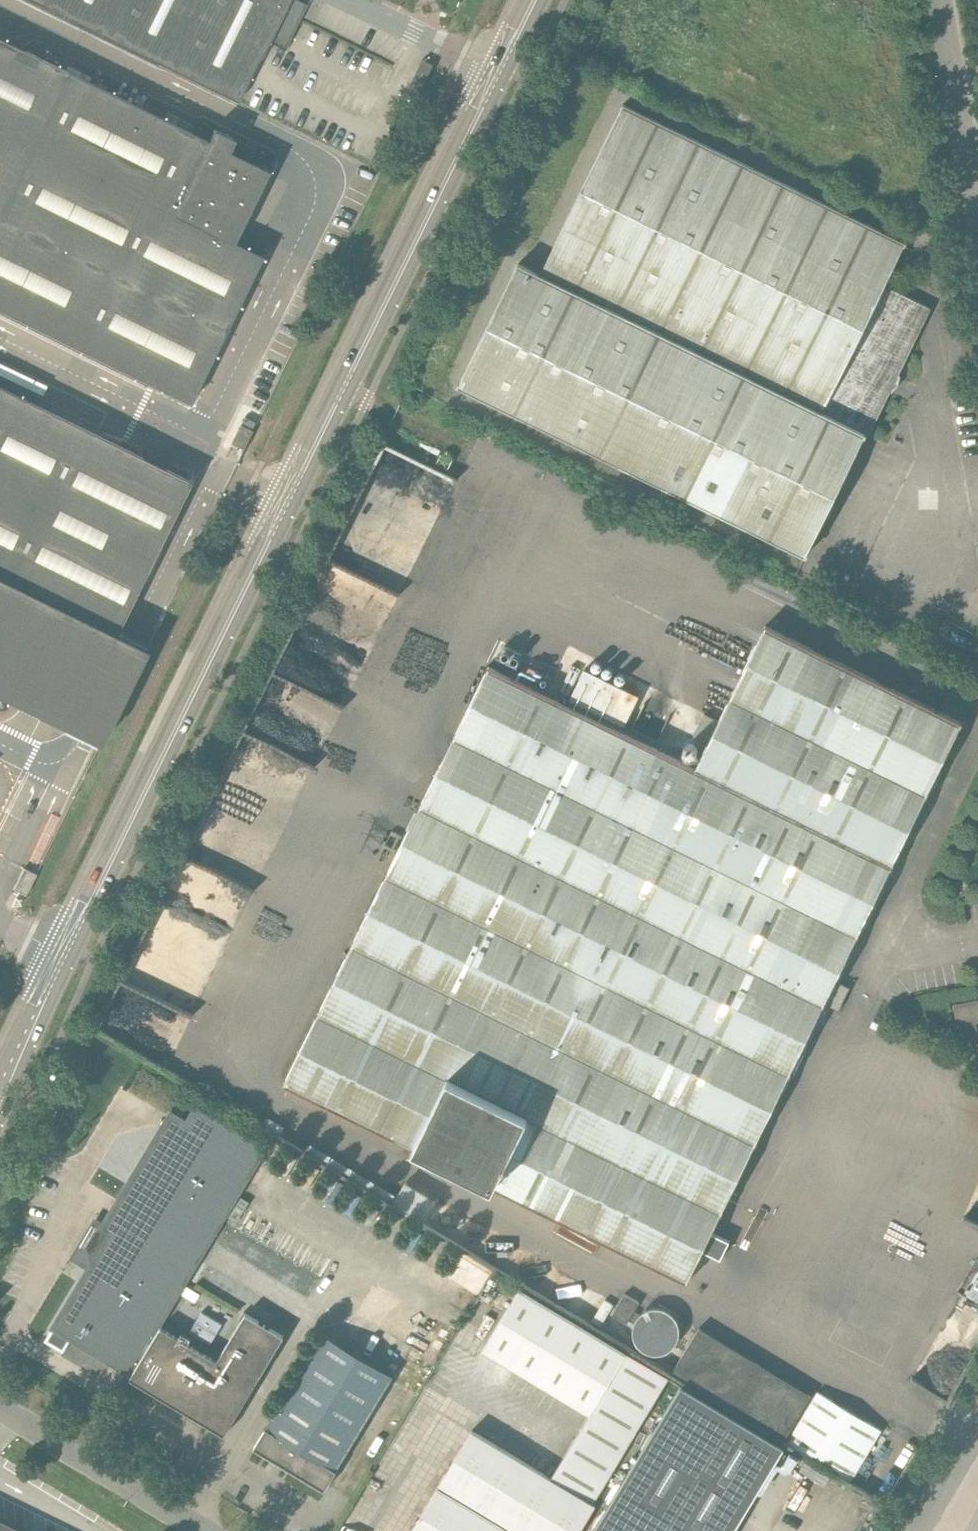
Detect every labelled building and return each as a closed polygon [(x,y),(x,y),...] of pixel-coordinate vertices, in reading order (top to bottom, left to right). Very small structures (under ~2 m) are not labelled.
[(297,0),(29,0),(237,102),(258,58),(267,41),(284,50),(299,21),(300,18),(307,5),(297,0)] [(189,403),(261,256),(232,242),(267,170),(245,160),(251,148),(202,124),(196,135),(0,39),(0,312),(189,403)] [(905,244),(905,243),(623,105),(540,275),(519,264),(458,387),(806,557),(866,434),(869,436),(931,309),(885,286),(905,244)] [(99,745),(146,649),(114,634),(189,481),(0,389),(0,696),(99,745)] [(244,449),(253,431),(241,425),(232,443),(235,444),(240,447),(244,449)] [(489,667),(284,1085),(687,1282),(962,722),(766,626),(696,768),(489,667)] [(12,889),(24,895),(35,874),(23,868),(12,889)] [(953,1005),(960,1049),(977,1045),(977,1032),(976,1024),(977,1023),(977,1000),(953,1005)] [(133,1371),(160,1327),(267,1151),(197,1108),(176,1142),(173,1141),(163,1135),(108,1227),(112,1244),(99,1265),(96,1266),(60,1326),(121,1364),(133,1371)] [(406,1176),(394,1201),(426,1217),(439,1192),(406,1176)] [(977,1303),(977,1279),(967,1296),(977,1303)] [(589,1415),(551,1479),(461,1424),(397,1530),(579,1530),(594,1506),(592,1504),(668,1379),(520,1288),(482,1350),(589,1415)] [(633,1324),(639,1314),(634,1312),(639,1303),(625,1294),(612,1315),(627,1323),(629,1321),(633,1324)] [(160,1327),(133,1371),(129,1378),(225,1436),(255,1385),(284,1336),(246,1313),(217,1362),(160,1327)] [(695,1328),(670,1372),(784,1438),(810,1395),(695,1328)] [(254,1448),(324,1490),(393,1376),(323,1334),(254,1448)] [(784,1449),(681,1386),(593,1530),(734,1530),(784,1449)] [(787,1442),(851,1481),(881,1430),(818,1392),(787,1442)]
